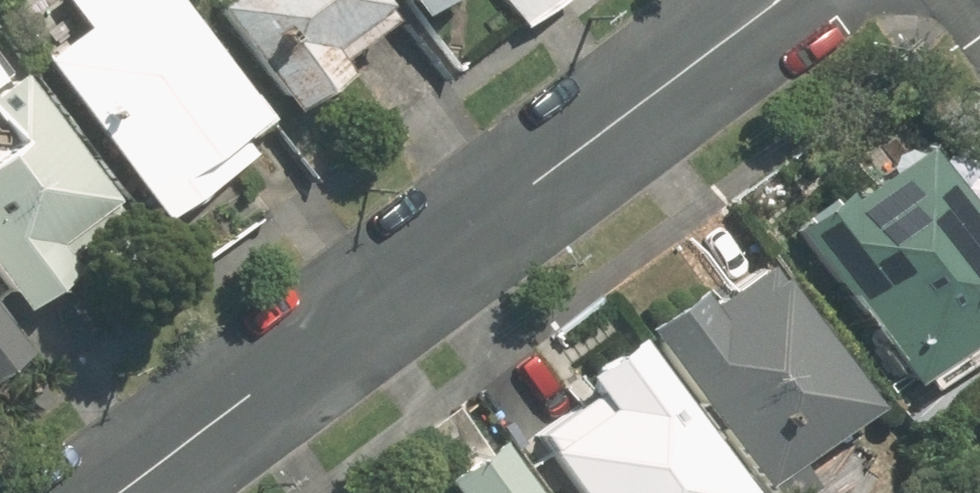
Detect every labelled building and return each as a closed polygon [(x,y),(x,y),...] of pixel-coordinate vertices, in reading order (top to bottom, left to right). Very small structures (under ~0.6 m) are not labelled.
[(38,60),(157,221),(247,154),(229,130),(252,113),(169,0),(61,0),(81,28),(38,60)] [(376,0),(220,0),(209,8),(292,112),(341,72),(331,60),(388,14),(376,0)] [(415,13),(432,0),(405,0),(415,13)] [(526,31),(568,0),(503,0),(526,31)] [(16,313),(74,271),(61,253),(114,215),(10,71),(0,78),(0,290),(16,313)] [(798,227),(917,376),(979,326),(979,220),(912,136),(798,227)] [(759,264),(662,342),(772,477),(869,400),(759,264)] [(0,333),(0,362),(14,351),(0,333)] [(538,429),(588,492),(736,492),(632,358),(538,429)] [(483,441),(438,476),(451,492),(524,492),(483,441)]
